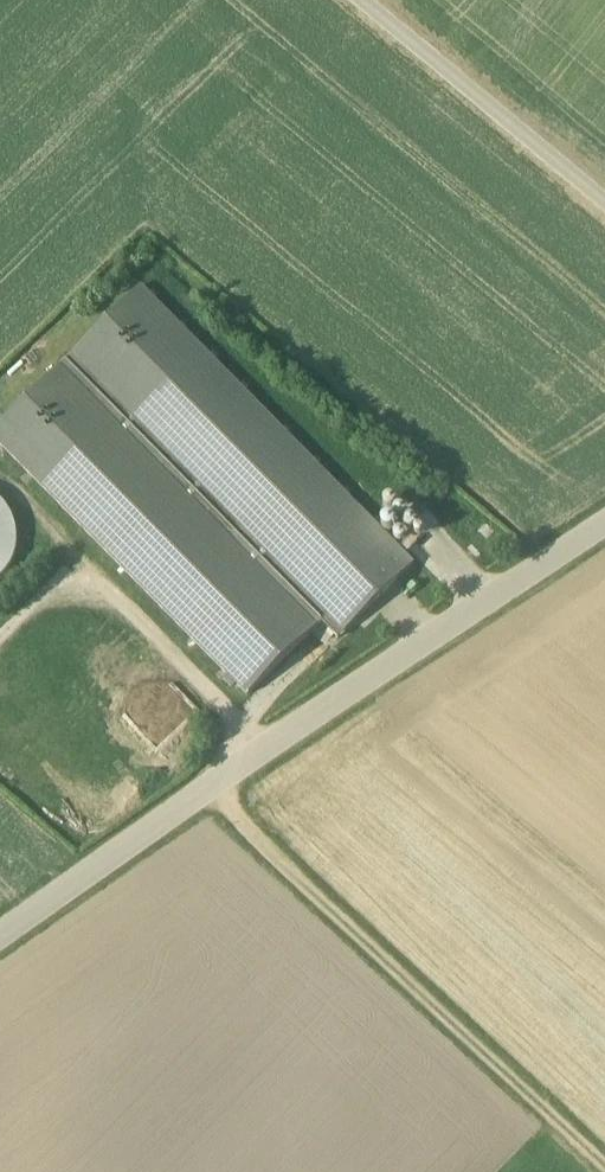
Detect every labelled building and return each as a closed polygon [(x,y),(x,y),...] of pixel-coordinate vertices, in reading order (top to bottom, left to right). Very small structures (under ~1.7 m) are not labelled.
[(142,286),(0,426),(0,443),(248,695),(322,621),(339,638),(415,563),(142,286)] [(9,561),(14,545),(14,527),(9,511),(0,499),(0,573),(9,561)] [(162,672),(143,693),(181,727),(199,706),(162,672)]
